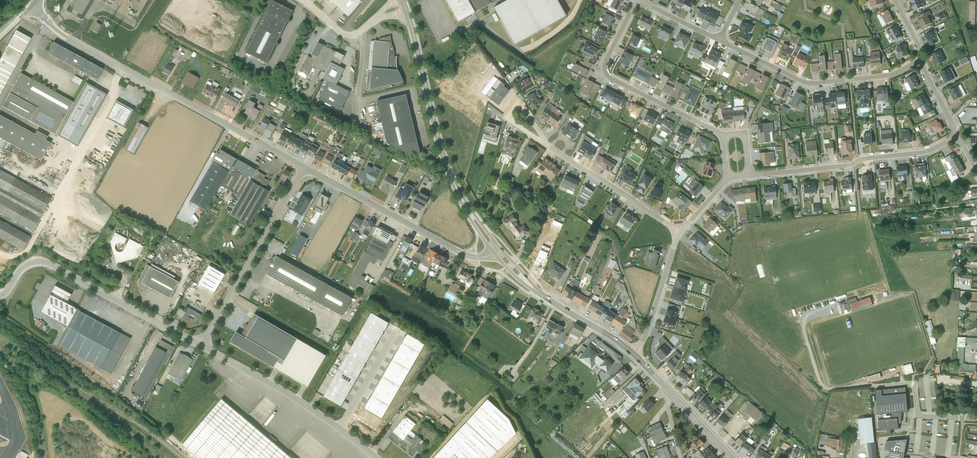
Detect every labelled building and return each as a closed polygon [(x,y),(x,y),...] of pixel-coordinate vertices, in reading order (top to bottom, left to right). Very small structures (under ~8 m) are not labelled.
[(81,14),(90,0),(73,0),(70,5),(74,8),(73,10),(81,14)] [(293,11),(272,0),(246,52),(267,63),(293,11)] [(348,17),(362,0),(328,0),(348,17)] [(476,12),(497,0),(469,0),(476,12)] [(494,8),(514,45),(566,16),(557,1),(558,0),(508,0),(494,8)] [(608,1),(611,3),(608,10),(615,13),(620,4),(621,4),(623,1),(621,0),(608,0),(608,1)] [(670,2),(676,4),(675,6),(680,8),(684,0),(671,0),(670,2)] [(680,8),(688,12),(690,8),(693,9),(696,3),(693,2),(693,1),(692,0),(684,0),(680,8)] [(768,0),(755,0),(756,0),(755,3),(756,3),(754,6),(764,11),(765,12),(767,9),(760,5),(762,2),(767,4),(768,0)] [(911,3),(910,4),(913,11),(926,6),(924,2),(925,1),(925,0),(910,0),(909,0),(911,3)] [(749,4),(746,9),(747,9),(747,10),(750,12),(749,14),(754,17),(756,13),(761,16),(764,11),(754,6),(749,4)] [(704,20),(708,12),(704,10),(705,8),(702,6),(700,10),(696,8),(693,13),(700,17),(699,18),(704,20)] [(708,11),(704,20),(714,25),(719,14),(709,9),(708,11)] [(888,10),(880,15),(883,21),(884,20),(886,25),(894,21),(888,10)] [(918,21),(922,28),(932,23),(928,16),(931,14),(930,11),(917,17),(919,21),(918,21)] [(610,25),(614,18),(604,13),(602,21),(601,23),(609,27),(610,25)] [(641,17),(637,25),(641,27),(641,26),(644,28),(644,30),(647,32),(653,21),(649,19),(648,20),(641,17)] [(737,37),(746,41),(748,42),(751,37),(748,35),(752,27),(742,21),(738,29),(739,32),(737,37)] [(101,25),(96,22),(92,30),(97,33),(101,25)] [(658,34),(668,39),(672,30),(669,28),(668,29),(662,26),(658,34)] [(889,42),(891,43),(902,37),(897,26),(887,31),(890,38),(889,38),(889,40),(889,42)] [(602,43),(607,32),(598,28),(593,39),(602,43)] [(925,36),(930,46),(938,43),(935,36),(938,33),(937,29),(925,36)] [(15,31),(0,59),(0,94),(30,38),(15,31)] [(684,48),(689,38),(678,32),(673,43),(674,44),(673,45),(677,47),(678,46),(684,48)] [(632,35),(628,43),(633,45),(633,46),(635,47),(638,48),(642,40),(632,35)] [(761,49),(770,53),(771,52),(772,53),(778,40),(768,35),(766,39),(765,38),(761,47),(762,48),(761,49)] [(371,42),(367,91),(403,82),(399,75),(397,68),(397,57),(394,56),(390,36),(379,39),(379,41),(371,42)] [(102,69),(52,42),(46,53),(96,80),(102,69)] [(334,56),(336,52),(317,43),(312,55),(311,58),(308,56),(302,66),(301,66),(297,74),(306,78),(312,67),(322,71),(319,77),(322,79),(323,78),(334,56)] [(585,43),(581,52),(590,56),(589,57),(594,59),(598,50),(597,50),(598,49),(585,43)] [(688,53),(692,54),(692,55),(693,56),(695,57),(696,57),(699,58),(701,52),(702,53),(705,46),(702,45),(701,46),(693,43),(688,53)] [(789,47),(782,44),(776,57),(787,62),(792,50),(788,48),(789,47)] [(908,48),(906,44),(896,49),(899,55),(897,56),(899,60),(905,57),(905,58),(910,55),(908,52),(909,51),(907,48),(908,48)] [(183,57),(187,49),(181,46),(180,48),(179,51),(175,49),(171,57),(163,72),(168,75),(169,75),(173,67),(170,65),(170,64),(171,64),(174,58),(180,61),(183,57)] [(715,64),(720,54),(711,49),(706,57),(706,56),(702,55),(699,61),(703,62),(714,67),(715,64)] [(946,61),(940,50),(932,55),(935,60),(934,61),(937,66),(946,61)] [(623,51),(618,63),(627,67),(630,62),(632,62),(633,61),(634,61),(636,57),(623,51)] [(866,59),(867,65),(871,65),(872,66),(881,65),(880,52),(870,52),(871,58),(866,59)] [(798,53),(792,64),(797,67),(798,67),(799,67),(804,69),(810,58),(809,57),(811,57),(811,56),(811,54),(809,53),(807,53),(806,56),(805,56),(805,57),(798,53)] [(833,66),(835,65),(836,70),(843,69),(841,54),(834,55),(835,62),(826,63),(827,70),(834,70),(833,66)] [(336,85),(344,69),(339,66),(342,60),(334,56),(323,78),(327,81),(318,99),(326,103),(327,102),(329,103),(328,104),(329,104),(340,110),(350,92),(349,92),(336,85)] [(819,67),(820,71),(827,70),(825,56),(818,56),(819,63),(810,64),(811,72),(818,71),(818,67),(819,67)] [(853,58),(854,68),(865,67),(865,66),(866,65),(866,57),(864,58),(853,58)] [(723,72),(730,75),(736,62),(729,59),(723,72)] [(575,64),(572,70),(585,77),(591,64),(584,60),(581,67),(575,64)] [(535,72),(523,64),(521,67),(527,72),(526,74),(532,77),(535,72)] [(746,67),(740,64),(736,71),(743,74),(746,67)] [(647,84),(651,73),(645,70),(638,67),(637,70),(637,69),(633,77),(647,84)] [(957,78),(952,67),(940,73),(946,84),(957,78)] [(741,81),(747,85),(750,78),(754,71),(747,68),(741,81)] [(750,78),(757,81),(760,74),(754,71),(750,78)] [(185,85),(193,89),(199,78),(188,72),(185,78),(182,83),(185,85)] [(74,102),(20,73),(2,106),(77,147),(106,95),(84,83),(74,102)] [(75,75),(72,80),(80,85),(83,80),(75,75)] [(669,78),(662,75),(659,81),(651,77),(647,84),(654,87),(656,84),(657,84),(656,88),(662,91),(669,78)] [(768,78),(762,75),(755,88),(761,91),(762,91),(768,78)] [(917,78),(915,75),(905,80),(907,83),(905,84),(908,91),(919,86),(916,79),(917,78)] [(528,79),(527,78),(518,83),(523,92),(532,87),(530,83),(534,81),(532,77),(528,79)] [(587,80),(581,93),(587,96),(590,90),(596,93),(600,86),(587,80)] [(773,80),(768,91),(769,92),(772,86),(777,89),(780,85),(777,83),(777,82),(773,80)] [(211,83),(209,82),(207,82),(207,83),(207,85),(202,93),(212,99),(211,100),(215,102),(221,90),(217,87),(219,84),(214,81),(212,85),(212,84),(211,83)] [(246,85),(242,93),(247,95),(253,84),(249,82),(247,86),(246,85)] [(683,85),(676,82),(673,88),(665,84),(662,91),(668,94),(670,91),(671,91),(670,95),(676,98),(683,85)] [(789,88),(780,84),(780,85),(777,89),(775,95),(784,99),(789,88)] [(949,91),(951,95),(952,94),(953,97),(955,101),(966,95),(961,85),(949,91)] [(682,102),(692,107),(699,93),(689,88),(685,86),(681,92),(686,94),(682,102)] [(230,89),(226,87),(224,91),(226,93),(222,100),(229,104),(228,105),(230,106),(231,106),(236,108),(240,100),(242,96),(235,92),(233,96),(228,93),(230,89)] [(885,102),(889,102),(888,88),(884,88),(884,87),(877,88),(877,91),(874,91),(875,98),(878,98),(879,101),(885,101),(885,102)] [(608,100),(610,102),(615,93),(604,88),(600,96),(605,99),(604,100),(607,101),(608,100)] [(870,89),(857,91),(858,101),(860,101),(860,104),(870,103),(869,100),(871,100),(870,89)] [(742,96),(731,90),(731,97),(734,95),(741,99),(742,96)] [(540,96),(537,91),(526,97),(532,107),(537,105),(535,102),(540,99),(539,97),(540,96)] [(795,91),(789,105),(789,106),(796,109),(797,109),(802,111),(805,105),(800,102),(803,96),(802,95),(795,91)] [(836,93),(837,105),(846,104),(846,100),(849,100),(849,92),(842,92),(836,93)] [(620,103),(624,105),(627,99),(615,93),(609,104),(609,105),(613,107),(612,108),(616,110),(620,103)] [(830,105),(831,108),(835,108),(834,105),(837,105),(836,93),(829,93),(830,99),(825,100),(826,106),(830,105)] [(406,94),(377,101),(387,144),(410,155),(420,153),(406,94)] [(818,113),(818,112),(824,111),(822,94),(820,94),(819,94),(814,95),(811,95),(812,98),(807,99),(808,106),(813,105),(816,105),(817,113),(818,113)] [(917,110),(930,103),(928,99),(927,100),(924,94),(912,100),(917,110)] [(698,110),(709,116),(716,103),(704,97),(698,110)] [(260,112),(263,107),(259,104),(256,109),(253,107),(256,104),(249,100),(247,104),(246,103),(243,108),(246,110),(244,113),(248,116),(249,117),(249,118),(251,119),(251,118),(254,120),(255,120),(260,112)] [(134,110),(116,101),(107,118),(125,128),(134,110)] [(638,117),(643,107),(635,103),(634,104),(631,102),(627,110),(630,111),(629,113),(638,117)] [(539,117),(546,123),(556,108),(553,106),(552,106),(549,103),(547,106),(546,106),(539,117)] [(931,106),(930,103),(921,108),(925,116),(933,111),(930,107),(931,106)] [(762,105),(757,116),(760,118),(764,110),(769,113),(771,109),(762,105)] [(785,115),(789,108),(783,105),(780,112),(785,115)] [(268,120),(274,108),(271,106),(260,126),(266,129),(273,132),(276,127),(269,123),(270,121),(268,120)] [(747,113),(746,107),(743,107),(732,108),(733,109),(734,122),(738,121),(738,120),(744,120),(743,114),(747,113)] [(561,112),(556,109),(546,123),(552,127),(554,127),(561,118),(558,116),(561,112)] [(733,109),(721,110),(722,122),(727,122),(727,123),(734,122),(733,109)] [(651,128),(652,125),(658,115),(648,110),(643,120),(648,123),(647,126),(651,128)] [(40,160),(50,143),(45,140),(47,137),(36,131),(34,134),(0,116),(0,138),(40,160)] [(658,118),(655,124),(661,126),(659,130),(661,131),(659,135),(665,138),(667,134),(668,134),(670,130),(674,123),(664,118),(663,121),(658,118)] [(928,125),(933,134),(943,129),(940,123),(938,123),(936,120),(928,125)] [(134,154),(148,128),(138,122),(124,148),(134,154)] [(493,124),(487,122),(484,133),(489,135),(496,138),(499,127),(493,125),(493,124)] [(287,125),(282,123),(277,132),(282,134),(280,138),(279,140),(282,141),(283,142),(286,143),(292,131),(285,128),(287,125)] [(562,133),(567,137),(568,135),(573,138),(578,131),(576,129),(578,126),(573,123),(571,126),(568,124),(562,133)] [(768,123),(756,124),(757,134),(773,132),(772,125),(772,123),(768,123)] [(683,130),(683,129),(679,127),(675,135),(678,137),(676,142),(683,145),(685,142),(685,143),(691,131),(686,129),(684,130),(683,130)] [(892,130),(881,131),(883,144),(890,144),(890,145),(894,144),(892,130)] [(901,131),(903,143),(911,143),(912,142),(915,142),(915,141),(914,135),(911,135),(910,133),(910,130),(905,130),(901,131)] [(872,139),(871,131),(870,131),(871,133),(864,133),(865,142),(862,143),(863,147),(869,145),(869,144),(873,144),(873,143),(875,143),(873,139),(872,139)] [(511,138),(511,137),(508,136),(509,133),(505,132),(503,138),(507,139),(504,147),(506,148),(505,151),(505,153),(506,154),(508,155),(509,155),(510,153),(511,150),(513,150),(515,147),(516,144),(516,142),(517,139),(514,138),(513,139),(511,138)] [(757,134),(758,143),(773,142),(772,132),(757,134)] [(301,150),(308,137),(302,134),(294,147),(301,150)] [(294,147),(299,139),(295,137),(294,135),(292,136),(290,135),(286,143),(294,147)] [(315,139),(312,137),(311,137),(309,136),(301,150),(307,154),(315,139)] [(577,151),(583,155),(593,141),(585,136),(582,140),(583,141),(581,145),(577,151)] [(707,151),(711,142),(699,136),(692,149),(701,153),(705,155),(706,151),(707,151)] [(667,139),(664,138),(659,148),(662,150),(667,139)] [(846,138),(841,138),(841,141),(842,154),(853,153),(852,140),(846,141),(846,138)] [(329,152),(332,147),(327,144),(328,143),(325,141),(314,159),(320,162),(327,150),(329,152)] [(598,145),(592,141),(583,155),(590,160),(594,155),(592,155),(593,155),(596,149),(595,149),(598,145)] [(815,141),(804,142),(806,157),(819,156),(819,155),(817,155),(815,141)] [(824,154),(829,154),(829,155),(835,155),(833,141),(830,142),(830,144),(823,145),(824,154)] [(307,154),(313,157),(317,149),(319,146),(313,143),(307,154)] [(797,143),(787,145),(788,159),(792,158),(792,159),(799,159),(797,143)] [(329,166),(331,167),(341,149),(336,146),(335,148),(332,147),(329,152),(323,163),(329,166)] [(528,166),(537,152),(527,146),(523,153),(524,153),(519,160),(520,161),(519,163),(526,168),(527,166),(528,166)] [(382,152),(375,148),(372,153),(380,157),(380,156),(382,152)] [(233,157),(234,155),(228,152),(227,154),(220,150),(190,201),(206,211),(207,210),(237,159),(233,157)] [(759,153),(760,164),(774,163),(773,152),(759,153)] [(341,155),(339,153),(331,167),(336,170),(342,159),(339,158),(341,155)] [(946,163),(949,170),(961,164),(958,157),(957,158),(955,157),(953,154),(952,155),(951,155),(949,155),(949,156),(945,158),(947,162),(946,163)] [(351,162),(354,156),(352,155),(341,173),(346,176),(354,163),(351,162)] [(597,164),(604,168),(609,159),(606,157),(605,159),(598,155),(595,160),(598,162),(597,164)] [(347,158),(344,156),(336,170),(341,173),(347,163),(345,161),(347,158)] [(354,170),(358,164),(361,158),(357,157),(346,176),(352,179),(354,175),(355,175),(357,172),(354,170)] [(552,163),(545,158),(536,171),(544,176),(552,163)] [(239,200),(256,170),(237,159),(218,192),(224,196),(228,189),(234,193),(232,197),(239,200)] [(613,161),(609,159),(604,168),(610,173),(612,170),(613,170),(613,169),(613,168),(615,166),(612,163),(613,161)] [(668,171),(674,163),(670,160),(664,169),(668,171)] [(714,164),(704,161),(703,165),(703,164),(703,166),(701,174),(712,177),(713,171),(712,171),(714,164)] [(556,166),(552,163),(544,176),(550,181),(559,170),(555,167),(556,166)] [(916,176),(916,178),(923,177),(923,180),(927,179),(926,177),(927,177),(925,163),(919,164),(919,163),(917,164),(913,165),(913,168),(915,168),(915,172),(916,172),(916,173),(916,176)] [(952,182),(955,181),(959,179),(957,175),(965,171),(961,164),(949,170),(946,172),(952,182)] [(360,179),(363,181),(372,186),(381,170),(374,166),(372,169),(367,165),(363,172),(360,170),(357,177),(360,179)] [(625,184),(626,183),(629,185),(630,185),(636,176),(630,172),(632,169),(626,165),(624,168),(623,167),(620,172),(621,173),(617,178),(625,184)] [(907,165),(897,166),(898,177),(904,176),(904,177),(909,176),(907,165)] [(889,169),(879,170),(881,182),(881,185),(882,185),(885,185),(886,184),(885,182),(891,181),(889,169)] [(0,170),(0,213),(33,231),(51,198),(0,170)] [(270,181),(265,178),(266,176),(256,170),(232,211),(230,214),(240,220),(237,225),(236,224),(235,225),(230,233),(236,236),(241,228),(243,229),(246,223),(249,226),(258,211),(269,191),(265,189),(270,181)] [(274,188),(274,189),(277,191),(280,184),(282,186),(285,181),(286,181),(290,173),(285,170),(274,188)] [(652,179),(644,174),(637,184),(639,186),(636,190),(642,194),(652,179)] [(565,175),(559,189),(566,192),(567,189),(572,178),(565,175)] [(872,175),(862,176),(864,191),(874,190),(872,175)] [(381,189),(388,193),(389,190),(391,191),(396,181),(386,176),(381,186),(382,187),(381,189)] [(846,178),(843,178),(843,181),(842,181),(842,191),(847,190),(847,193),(853,192),(851,177),(846,177),(846,178)] [(578,181),(572,178),(567,189),(573,192),(578,181)] [(697,182),(694,179),(692,181),(691,182),(690,182),(689,183),(689,185),(687,187),(690,190),(689,191),(696,196),(704,187),(697,181),(697,182)] [(835,192),(833,179),(829,179),(829,181),(822,182),(824,194),(824,196),(825,196),(828,196),(829,195),(829,193),(835,192)] [(802,182),(804,194),(809,193),(809,194),(809,195),(810,195),(811,195),(812,194),(812,193),(815,193),(814,182),(808,182),(808,181),(802,182)] [(651,192),(649,198),(657,200),(662,184),(657,182),(655,187),(654,187),(652,192),(651,192)] [(403,200),(405,201),(407,201),(414,188),(406,183),(404,186),(402,186),(402,187),(400,187),(395,197),(400,200),(403,201),(403,200)] [(782,184),(783,193),(791,192),(792,196),(796,196),(795,194),(797,194),(796,188),(792,188),(791,188),(791,187),(790,183),(782,184)] [(593,191),(584,184),(582,189),(578,196),(579,196),(577,200),(584,205),(586,201),(587,201),(593,191)] [(764,200),(776,199),(775,185),(770,185),(770,187),(763,188),(764,200)] [(750,203),(756,202),(754,187),(743,188),(744,203),(750,202),(750,203)] [(740,202),(744,201),(743,188),(739,189),(739,190),(735,190),(731,191),(730,192),(727,196),(735,203),(737,201),(740,201),(740,202)] [(413,207),(420,211),(422,208),(423,208),(429,197),(420,191),(413,203),(414,204),(413,207)] [(326,202),(330,195),(322,192),(314,208),(322,212),(324,208),(325,209),(328,203),(326,202)] [(691,203),(680,193),(672,201),(678,207),(683,211),(691,203)] [(302,215),(311,199),(302,194),(293,210),(302,215)] [(614,204),(611,202),(604,212),(612,217),(618,208),(613,204),(614,204)] [(721,202),(713,210),(719,215),(719,216),(720,217),(721,216),(725,220),(732,211),(734,209),(729,205),(727,207),(721,202)] [(216,204),(212,203),(206,214),(209,215),(210,213),(216,216),(219,211),(214,208),(216,204)] [(263,209),(259,217),(264,220),(265,219),(267,215),(268,216),(270,213),(263,209)] [(619,223),(629,229),(636,218),(632,216),(631,217),(629,216),(629,214),(626,212),(619,223)] [(518,221),(516,220),(517,220),(514,217),(515,216),(514,215),(513,215),(512,214),(502,221),(503,222),(508,229),(509,228),(516,237),(516,238),(517,240),(518,240),(519,240),(520,240),(521,239),(521,238),(529,232),(524,224),(520,227),(517,222),(518,221)] [(362,221),(356,217),(350,227),(356,231),(362,221)] [(709,218),(706,221),(702,227),(709,233),(712,236),(719,228),(717,226),(717,225),(709,218)] [(373,222),(370,220),(369,222),(366,220),(363,225),(366,227),(362,233),(368,237),(374,225),(373,224),(373,222)] [(0,221),(0,238),(22,250),(29,237),(0,221)] [(370,296),(375,286),(364,280),(365,277),(362,275),(369,262),(374,265),(377,259),(383,262),(394,242),(397,237),(379,227),(378,228),(377,227),(373,234),(374,235),(371,242),(366,252),(364,251),(350,278),(346,284),(351,287),(350,288),(352,289),(353,288),(369,296),(370,296)] [(298,255),(308,237),(300,232),(291,250),(298,255)] [(138,257),(144,247),(130,239),(125,249),(124,251),(122,252),(120,252),(119,252),(117,251),(115,249),(115,248),(115,245),(116,244),(118,243),(120,242),(121,242),(124,244),(127,239),(116,233),(111,242),(117,263),(138,257)] [(697,233),(690,241),(695,245),(701,250),(708,243),(697,233)] [(402,258),(412,240),(407,236),(406,238),(403,236),(397,247),(400,249),(402,250),(399,256),(402,258)] [(414,257),(420,261),(425,252),(424,252),(426,248),(424,246),(423,245),(422,245),(421,245),(420,244),(414,257)] [(648,251),(645,262),(655,265),(660,249),(653,247),(652,252),(648,251)] [(430,266),(437,253),(434,252),(434,251),(429,249),(428,252),(427,252),(420,264),(429,268),(430,266)] [(443,268),(448,259),(437,253),(430,266),(432,267),(432,268),(434,269),(434,268),(436,269),(439,265),(443,268)] [(612,256),(610,255),(604,268),(606,269),(607,267),(613,269),(616,263),(611,259),(611,258),(612,258),(613,257),(612,256)] [(326,284),(323,282),(276,256),(266,273),(306,296),(307,296),(342,316),(352,298),(326,284)] [(407,266),(410,261),(403,256),(400,262),(407,266)] [(555,264),(553,262),(547,271),(551,274),(550,275),(553,278),(554,276),(559,280),(565,271),(562,269),(562,270),(561,269),(561,268),(559,267),(558,267),(558,266),(556,265),(555,264)] [(179,282),(147,265),(139,279),(138,282),(141,292),(152,289),(170,298),(179,282)] [(225,274),(209,265),(198,284),(215,293),(225,274)] [(380,278),(387,282),(388,283),(394,273),(388,270),(387,271),(385,269),(380,278)] [(472,275),(461,269),(457,278),(462,281),(463,280),(464,281),(467,283),(468,284),(469,285),(471,284),(473,281),(473,279),(470,278),(472,275)] [(588,288),(587,287),(589,284),(592,276),(585,273),(578,288),(579,289),(580,287),(582,288),(579,294),(576,292),(572,300),(580,304),(588,288)] [(566,297),(574,278),(573,277),(572,277),(570,281),(568,280),(562,294),(566,297)] [(687,281),(676,277),(673,286),(685,290),(687,281)] [(566,297),(571,299),(579,281),(574,279),(566,297)] [(490,282),(485,280),(482,284),(481,283),(479,287),(481,288),(478,293),(482,296),(490,282)] [(452,283),(448,290),(456,295),(459,289),(461,290),(463,286),(461,285),(462,285),(456,281),(454,284),(453,284),(452,283)] [(482,296),(487,299),(490,293),(491,294),(493,290),(495,286),(493,284),(492,283),(491,283),(490,283),(490,282),(482,296)] [(589,288),(590,285),(589,284),(587,287),(588,288),(580,304),(585,307),(590,299),(587,298),(591,292),(589,291),(590,289),(589,288)] [(67,326),(76,309),(66,303),(70,294),(55,285),(51,292),(53,293),(51,295),(49,294),(40,312),(67,326)] [(670,298),(681,302),(685,290),(673,286),(670,298)] [(951,300),(959,301),(959,290),(951,290),(951,300)] [(587,308),(592,311),(599,297),(598,296),(597,297),(595,296),(587,308)] [(847,304),(843,305),(844,309),(848,308),(848,310),(851,309),(851,310),(858,308),(859,310),(866,308),(866,306),(872,304),(870,297),(856,301),(855,298),(848,300),(845,300),(847,304)] [(515,300),(513,304),(512,303),(509,307),(513,310),(510,315),(516,319),(518,315),(515,313),(516,312),(518,313),(520,309),(519,308),(522,304),(518,302),(519,302),(516,300),(516,301),(515,300)] [(596,303),(592,311),(600,316),(608,302),(605,300),(601,306),(596,303)] [(610,303),(608,302),(600,316),(605,319),(610,311),(612,307),(609,305),(610,303)] [(665,315),(676,319),(680,307),(668,303),(666,312),(665,315)] [(201,315),(189,307),(183,317),(196,325),(201,315)] [(617,312),(610,322),(615,326),(626,311),(623,308),(621,307),(617,312)] [(628,314),(631,309),(629,307),(615,326),(621,330),(626,322),(627,323),(630,319),(627,318),(629,315),(628,314)] [(76,309),(67,326),(57,344),(112,373),(131,338),(76,309)] [(528,320),(536,324),(541,314),(538,312),(538,311),(534,309),(528,320)] [(610,311),(605,319),(610,322),(615,314),(610,311)] [(323,396),(341,406),(389,323),(371,313),(323,396)] [(230,342),(307,387),(326,355),(254,314),(241,335),(236,332),(230,342)] [(676,321),(676,319),(665,315),(662,322),(661,326),(674,331),(677,322),(676,321)] [(633,337),(631,336),(636,329),(635,326),(638,325),(637,319),(633,319),(633,316),(619,334),(627,341),(628,339),(630,341),(633,337)] [(555,323),(549,319),(548,320),(549,320),(543,330),(547,332),(545,336),(548,339),(557,324),(554,323),(555,323)] [(931,320),(925,322),(932,344),(937,343),(934,336),(936,335),(931,320)] [(577,342),(584,329),(575,323),(567,337),(577,342)] [(561,331),(563,328),(557,324),(546,342),(551,346),(557,335),(560,336),(562,332),(561,331)] [(407,334),(364,408),(381,419),(424,344),(407,334)] [(966,347),(966,337),(958,337),(958,347),(966,347)] [(146,398),(174,346),(161,340),(157,347),(156,346),(132,391),(146,398)] [(599,357),(601,354),(597,350),(596,352),(595,352),(593,350),(594,348),(589,345),(587,348),(582,345),(578,350),(583,354),(578,359),(590,368),(594,363),(606,372),(611,364),(605,359),(603,361),(602,361),(603,360),(599,357)] [(670,352),(663,345),(655,353),(661,360),(670,352)] [(964,363),(964,347),(958,347),(957,365),(966,370),(976,371),(976,365),(967,364),(967,363),(964,363)] [(697,354),(698,354),(693,350),(688,357),(692,360),(685,370),(682,368),(674,379),(679,382),(690,367),(699,356),(697,354)] [(680,355),(676,351),(666,360),(667,360),(669,361),(665,365),(671,370),(674,368),(673,366),(678,361),(677,360),(679,357),(680,355)] [(173,381),(180,384),(193,359),(189,357),(184,354),(180,352),(168,373),(175,377),(173,381)] [(911,363),(903,366),(906,374),(914,372),(911,363)] [(612,378),(618,384),(629,373),(626,371),(627,370),(624,367),(612,378)] [(688,377),(693,369),(690,367),(679,382),(685,386),(690,378),(688,377)] [(543,379),(549,385),(554,380),(549,374),(543,379)] [(639,385),(640,383),(635,378),(623,390),(628,396),(625,399),(631,406),(638,399),(636,397),(642,392),(641,391),(643,389),(639,385)] [(157,384),(153,393),(156,395),(158,392),(159,393),(162,387),(157,384)] [(704,390),(702,386),(692,396),(695,399),(696,398),(698,400),(703,395),(704,396),(706,393),(704,390)] [(899,418),(901,418),(902,412),(908,411),(906,387),(875,390),(879,430),(887,430),(888,436),(891,436),(891,429),(899,429),(899,423),(899,418)] [(712,396),(709,393),(698,404),(704,409),(711,402),(709,400),(712,396)] [(222,398),(183,445),(198,457),(292,457),(222,398)] [(457,457),(489,457),(515,433),(509,419),(487,399),(433,457),(450,457),(453,455),(457,457)] [(640,409),(644,413),(646,411),(647,411),(653,405),(648,400),(642,406),(642,407),(640,409)] [(762,417),(764,415),(746,400),(737,411),(743,416),(742,418),(750,424),(754,420),(758,423),(759,421),(762,417)] [(723,406),(720,404),(709,416),(714,420),(720,413),(723,409),(722,407),(723,406)] [(716,422),(719,425),(721,426),(725,422),(726,423),(732,415),(726,410),(716,422)] [(416,450),(420,454),(425,448),(419,443),(422,439),(411,431),(419,420),(408,412),(392,431),(398,436),(395,440),(405,448),(408,444),(410,445),(416,449),(416,450)] [(453,424),(443,415),(439,419),(449,428),(453,424)] [(874,442),(872,417),(857,419),(859,444),(874,442)] [(649,432),(651,436),(663,430),(661,427),(659,422),(647,428),(649,433),(649,432)] [(750,429),(752,428),(750,426),(734,441),(741,448),(748,437),(745,435),(751,430),(750,429)] [(664,433),(663,430),(651,436),(652,439),(651,440),(650,441),(653,446),(654,446),(656,445),(659,444),(658,442),(667,438),(664,433)] [(820,434),(818,444),(826,445),(838,449),(837,450),(842,451),(844,438),(828,435),(820,434)] [(739,450),(744,454),(750,447),(753,441),(748,437),(741,448),(739,450)] [(694,441),(688,447),(691,450),(694,447),(697,450),(694,454),(692,454),(695,457),(697,456),(700,453),(700,452),(698,450),(704,444),(703,444),(703,443),(702,442),(701,442),(699,439),(696,442),(694,441)] [(903,456),(903,453),(906,439),(886,441),(885,450),(889,451),(888,457),(902,457),(903,456)] [(784,442),(780,448),(786,451),(790,446),(784,442)] [(744,454),(749,457),(758,445),(755,443),(752,448),(750,447),(744,454)] [(875,443),(867,444),(868,455),(864,455),(864,457),(877,457),(875,443)] [(767,449),(761,445),(758,449),(756,452),(757,453),(755,457),(756,457),(762,457),(765,453),(767,449)] [(659,456),(660,457),(665,457),(670,455),(666,446),(656,449),(657,453),(653,454),(654,456),(658,455),(658,456),(659,456)] [(712,453),(708,448),(701,454),(700,453),(697,456),(699,457),(707,457),(712,453)] [(800,450),(794,448),(790,457),(796,457),(799,452),(800,450)]
